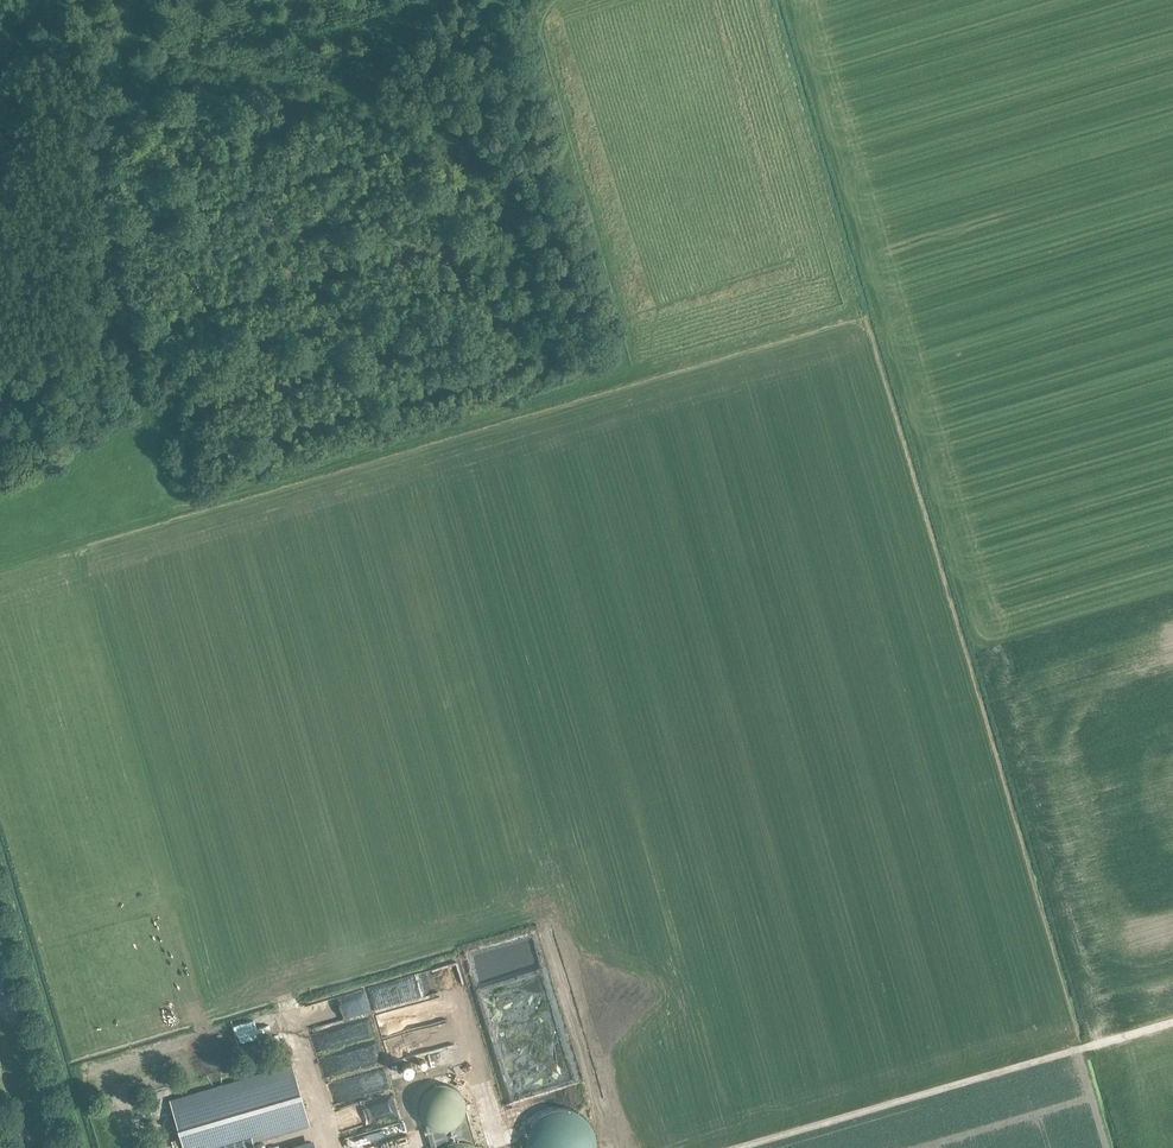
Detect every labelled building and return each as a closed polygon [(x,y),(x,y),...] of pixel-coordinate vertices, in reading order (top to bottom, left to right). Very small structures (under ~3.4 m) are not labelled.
[(393,1058),(426,1050),(420,1026),(428,1024),(423,1001),(372,1013),(387,1074),(396,1072),(393,1058)] [(301,1031),(307,1030),(302,1012),(296,1013),(301,1031)] [(354,1020),(310,1030),(314,1047),(357,1037),(354,1020)] [(445,1039),(441,1021),(433,1023),(435,1032),(430,1033),(431,1042),(445,1039)] [(374,1040),(333,1050),(335,1057),(346,1054),(349,1065),(379,1058),(374,1040)] [(184,1147),(254,1147),(252,1141),(309,1124),(292,1065),(170,1101),(184,1147)] [(463,1097),(459,1090),(455,1088),(448,1084),(441,1084),(434,1085),(426,1089),(420,1097),(419,1107),(421,1118),(424,1122),(426,1125),(432,1128),(441,1131),(449,1130),(455,1127),(460,1122),(464,1115),(465,1110),(466,1107),(463,1097)] [(341,1089),(328,1092),(330,1100),(343,1097),(341,1089)] [(364,1100),(369,1116),(386,1111),(382,1095),(364,1100)] [(565,1107),(559,1106),(554,1107),(548,1108),(543,1110),(539,1113),(534,1117),(531,1121),(528,1125),(526,1130),(525,1136),(524,1141),(525,1147),(593,1147),(594,1145),(594,1141),(594,1136),(592,1130),(590,1125),(587,1121),(584,1117),(580,1113),(576,1111),(570,1108),(565,1107)] [(334,1111),(336,1127),(352,1125),(350,1115),(341,1116),(340,1110),(334,1111)] [(460,1140),(462,1141),(464,1141),(465,1141),(467,1141),(470,1142),(472,1143),(474,1144),(475,1145),(465,1110),(464,1115),(460,1122),(455,1127),(449,1130),(441,1131),(432,1128),(426,1125),(424,1122),(432,1147),(440,1147),(441,1147),(443,1146),(446,1144),(450,1142),(455,1141),(458,1141),(460,1140)] [(486,1124),(477,1124),(478,1137),(487,1137),(486,1124)] [(371,1144),(365,1145),(362,1133),(343,1137),(346,1147),(372,1147),(371,1144)] [(408,1141),(406,1134),(378,1142),(379,1147),(384,1147),(408,1141)] [(307,1147),(305,1139),(277,1147),(304,1147),(307,1147)]
